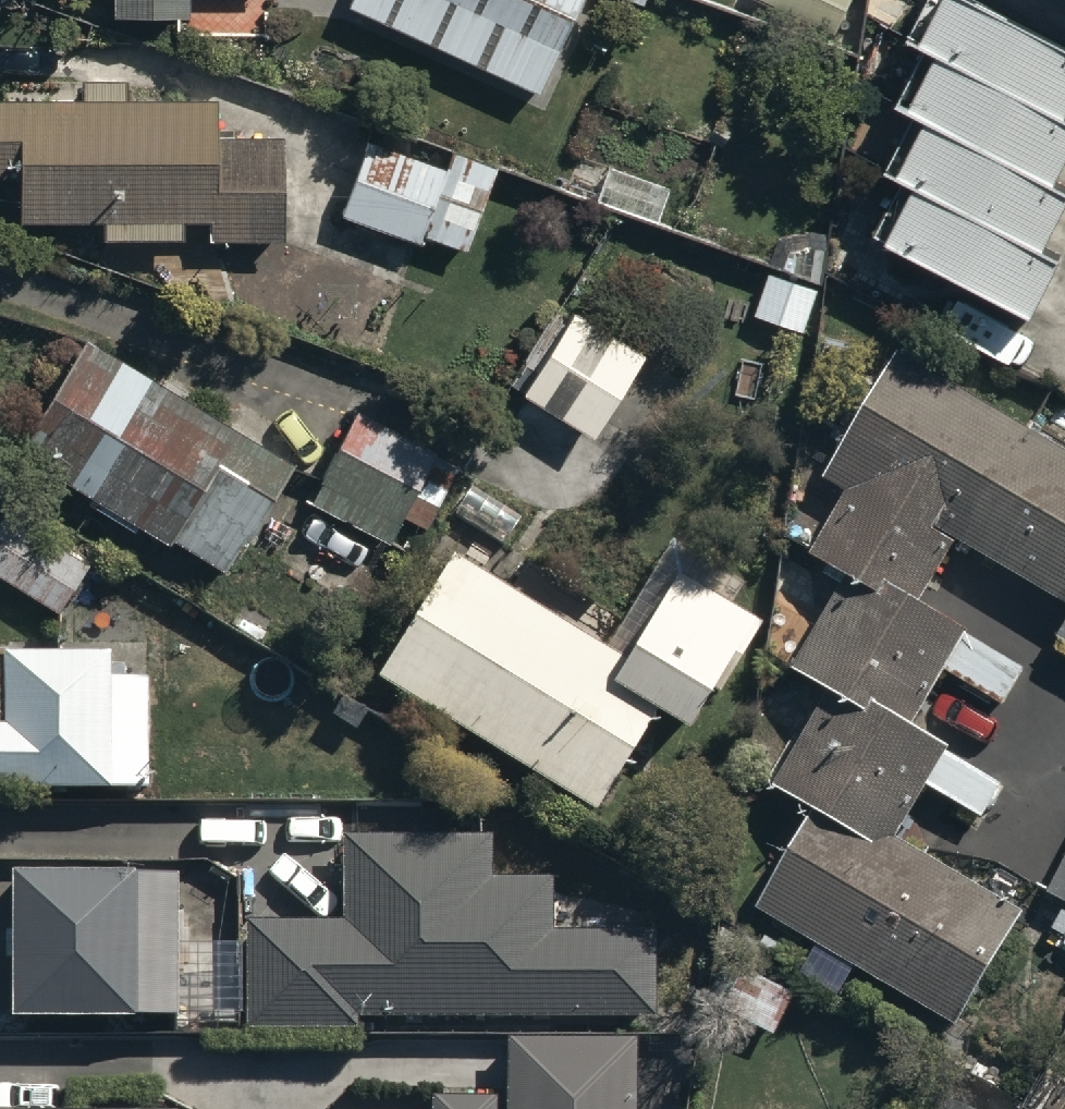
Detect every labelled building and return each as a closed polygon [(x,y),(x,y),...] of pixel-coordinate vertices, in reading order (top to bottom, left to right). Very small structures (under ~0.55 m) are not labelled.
[(116,26),(195,26),(195,0),(116,0),(116,26)] [(358,17),(539,102),(587,0),(366,0),(358,17)] [(1036,341),(1064,286),(1064,283),(1052,276),(1064,252),(1064,209),(1061,207),(1064,200),(1064,63),(950,2),(918,63),(942,75),(913,130),(933,140),(904,194),(925,205),(893,265),(1036,341)] [(0,113),(0,192),(13,192),(14,242),(97,241),(97,255),(178,255),(178,236),(205,236),(206,255),(293,255),(292,154),(220,154),(220,112),(0,113)] [(373,149),(346,222),(423,252),(426,244),(470,261),(501,177),(458,161),(452,178),(373,149)] [(823,299),(773,282),(757,326),(808,344),(823,299)] [(581,320),(530,406),(604,450),(656,364),(581,320)] [(225,563),(291,447),(79,328),(13,445),(225,563)] [(952,1015),(1022,896),(897,823),(949,734),(916,715),(970,622),(923,594),(956,537),(1064,600),(1064,434),(900,338),(813,487),(832,499),(809,539),(841,557),(783,655),(817,676),(763,768),(820,801),(760,903),(952,1015)] [(438,444),(356,401),(310,491),(391,533),(438,444)] [(87,552),(2,495),(0,498),(0,565),(54,601),(87,552)] [(456,558),(389,666),(593,792),(653,694),(683,713),(703,681),(714,688),(757,619),(676,568),(620,659),(456,558)] [(0,640),(0,777),(146,779),(147,669),(107,668),(108,642),(0,640)] [(178,860),(10,858),(11,1005),(175,1006),(175,1027),(241,1027),(241,1022),(356,1023),(356,1005),(652,1008),(653,924),(549,923),(550,870),(489,870),(489,827),(342,826),(341,913),(245,912),(244,936),(177,935),(178,860)] [(1050,887),(1064,895),(1064,857),(1050,887)] [(505,1027),(505,1108),(633,1108),(634,1029),(505,1027)] [(925,1108),(1001,1108),(940,1079),(925,1108)] [(496,1089),(430,1089),(430,1108),(496,1108),(496,1089)] [(0,1099),(0,1108),(177,1108),(177,1102),(0,1099)]
